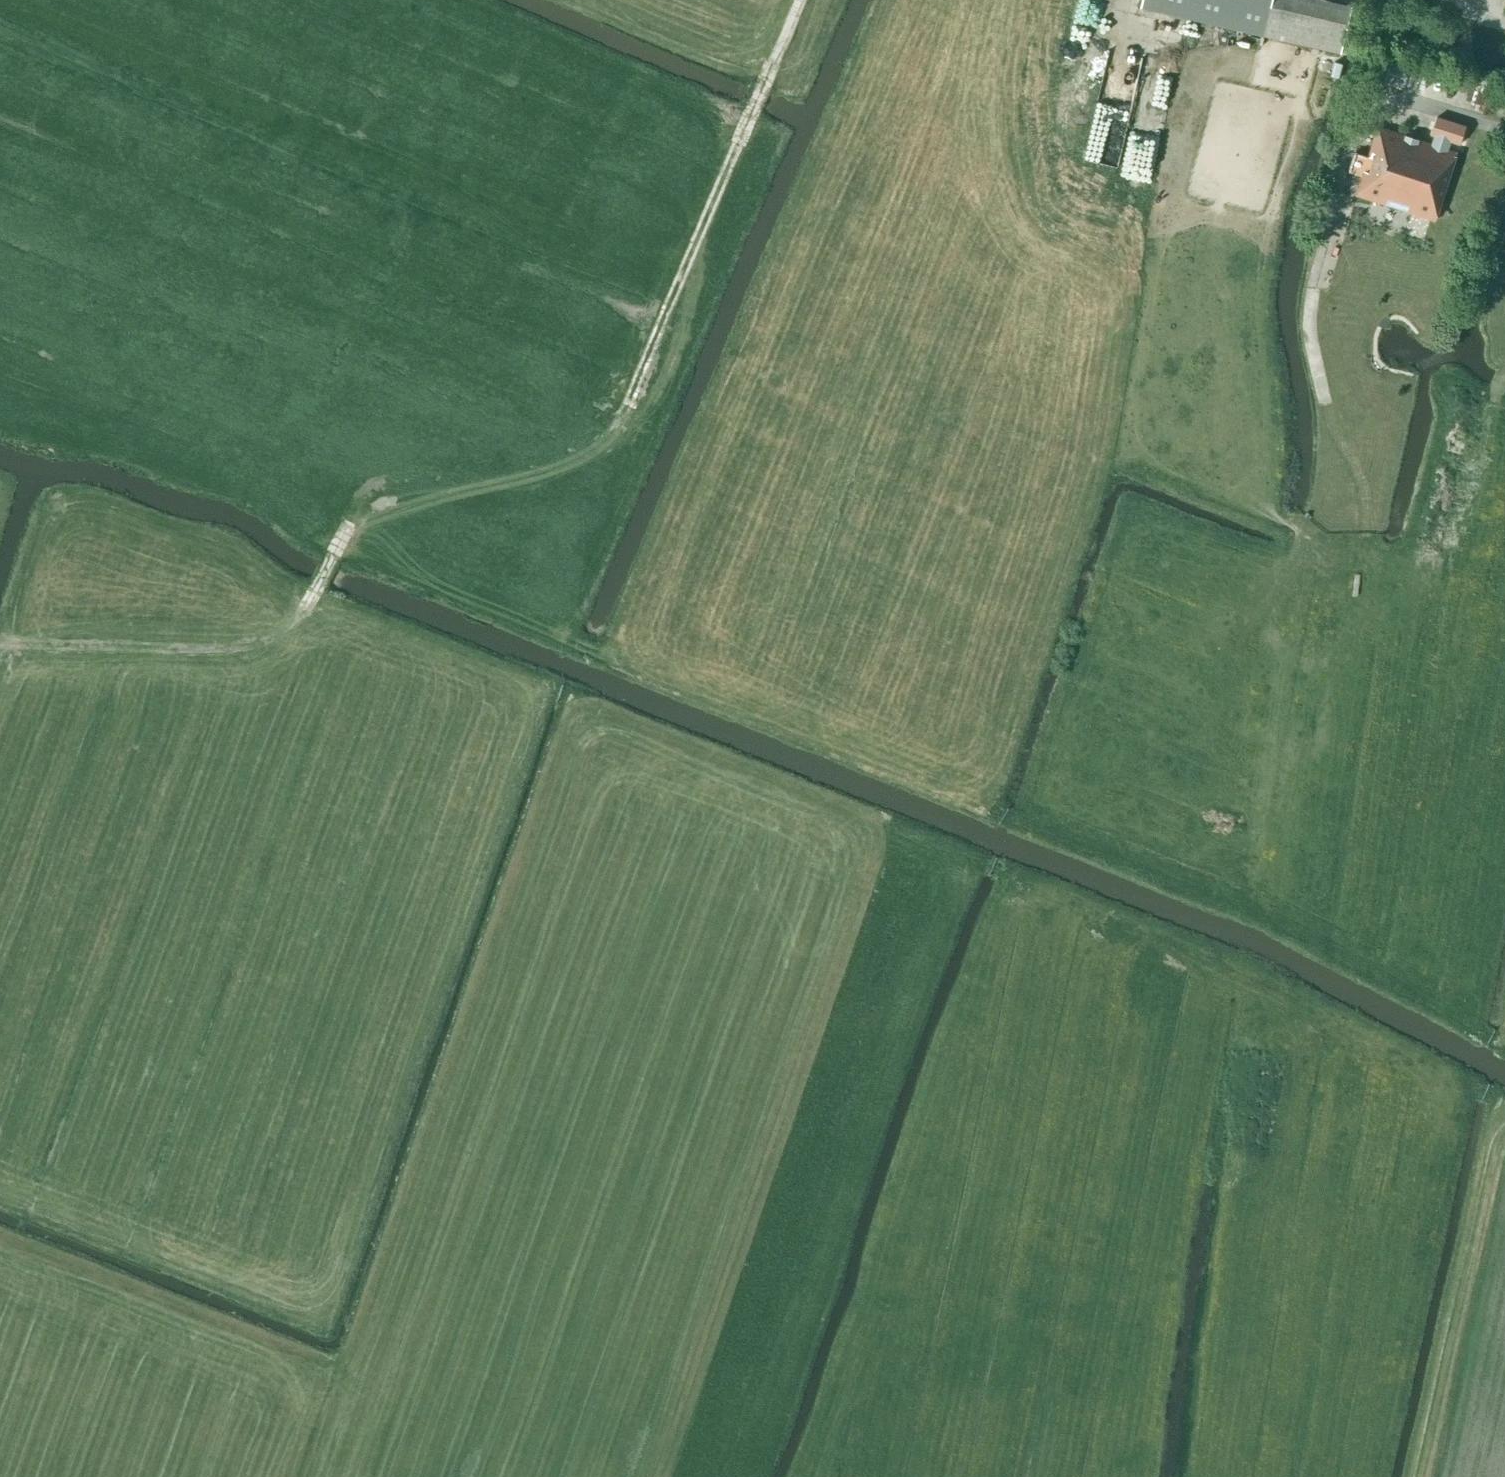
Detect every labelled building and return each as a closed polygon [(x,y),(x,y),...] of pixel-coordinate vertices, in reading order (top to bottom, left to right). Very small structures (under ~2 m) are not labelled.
[(1341,54),(1352,7),(1322,0),(1141,0),(1140,7),(1341,54)] [(1163,172),(1182,72),(1147,65),(1128,165),(1163,172)] [(1440,137),(1476,149),(1482,132),(1445,120),(1440,137)] [(1355,195),(1435,221),(1457,153),(1438,146),(1438,148),(1433,147),(1433,145),(1378,127),(1368,157),(1354,152),(1348,172),(1361,176),(1355,195)]
